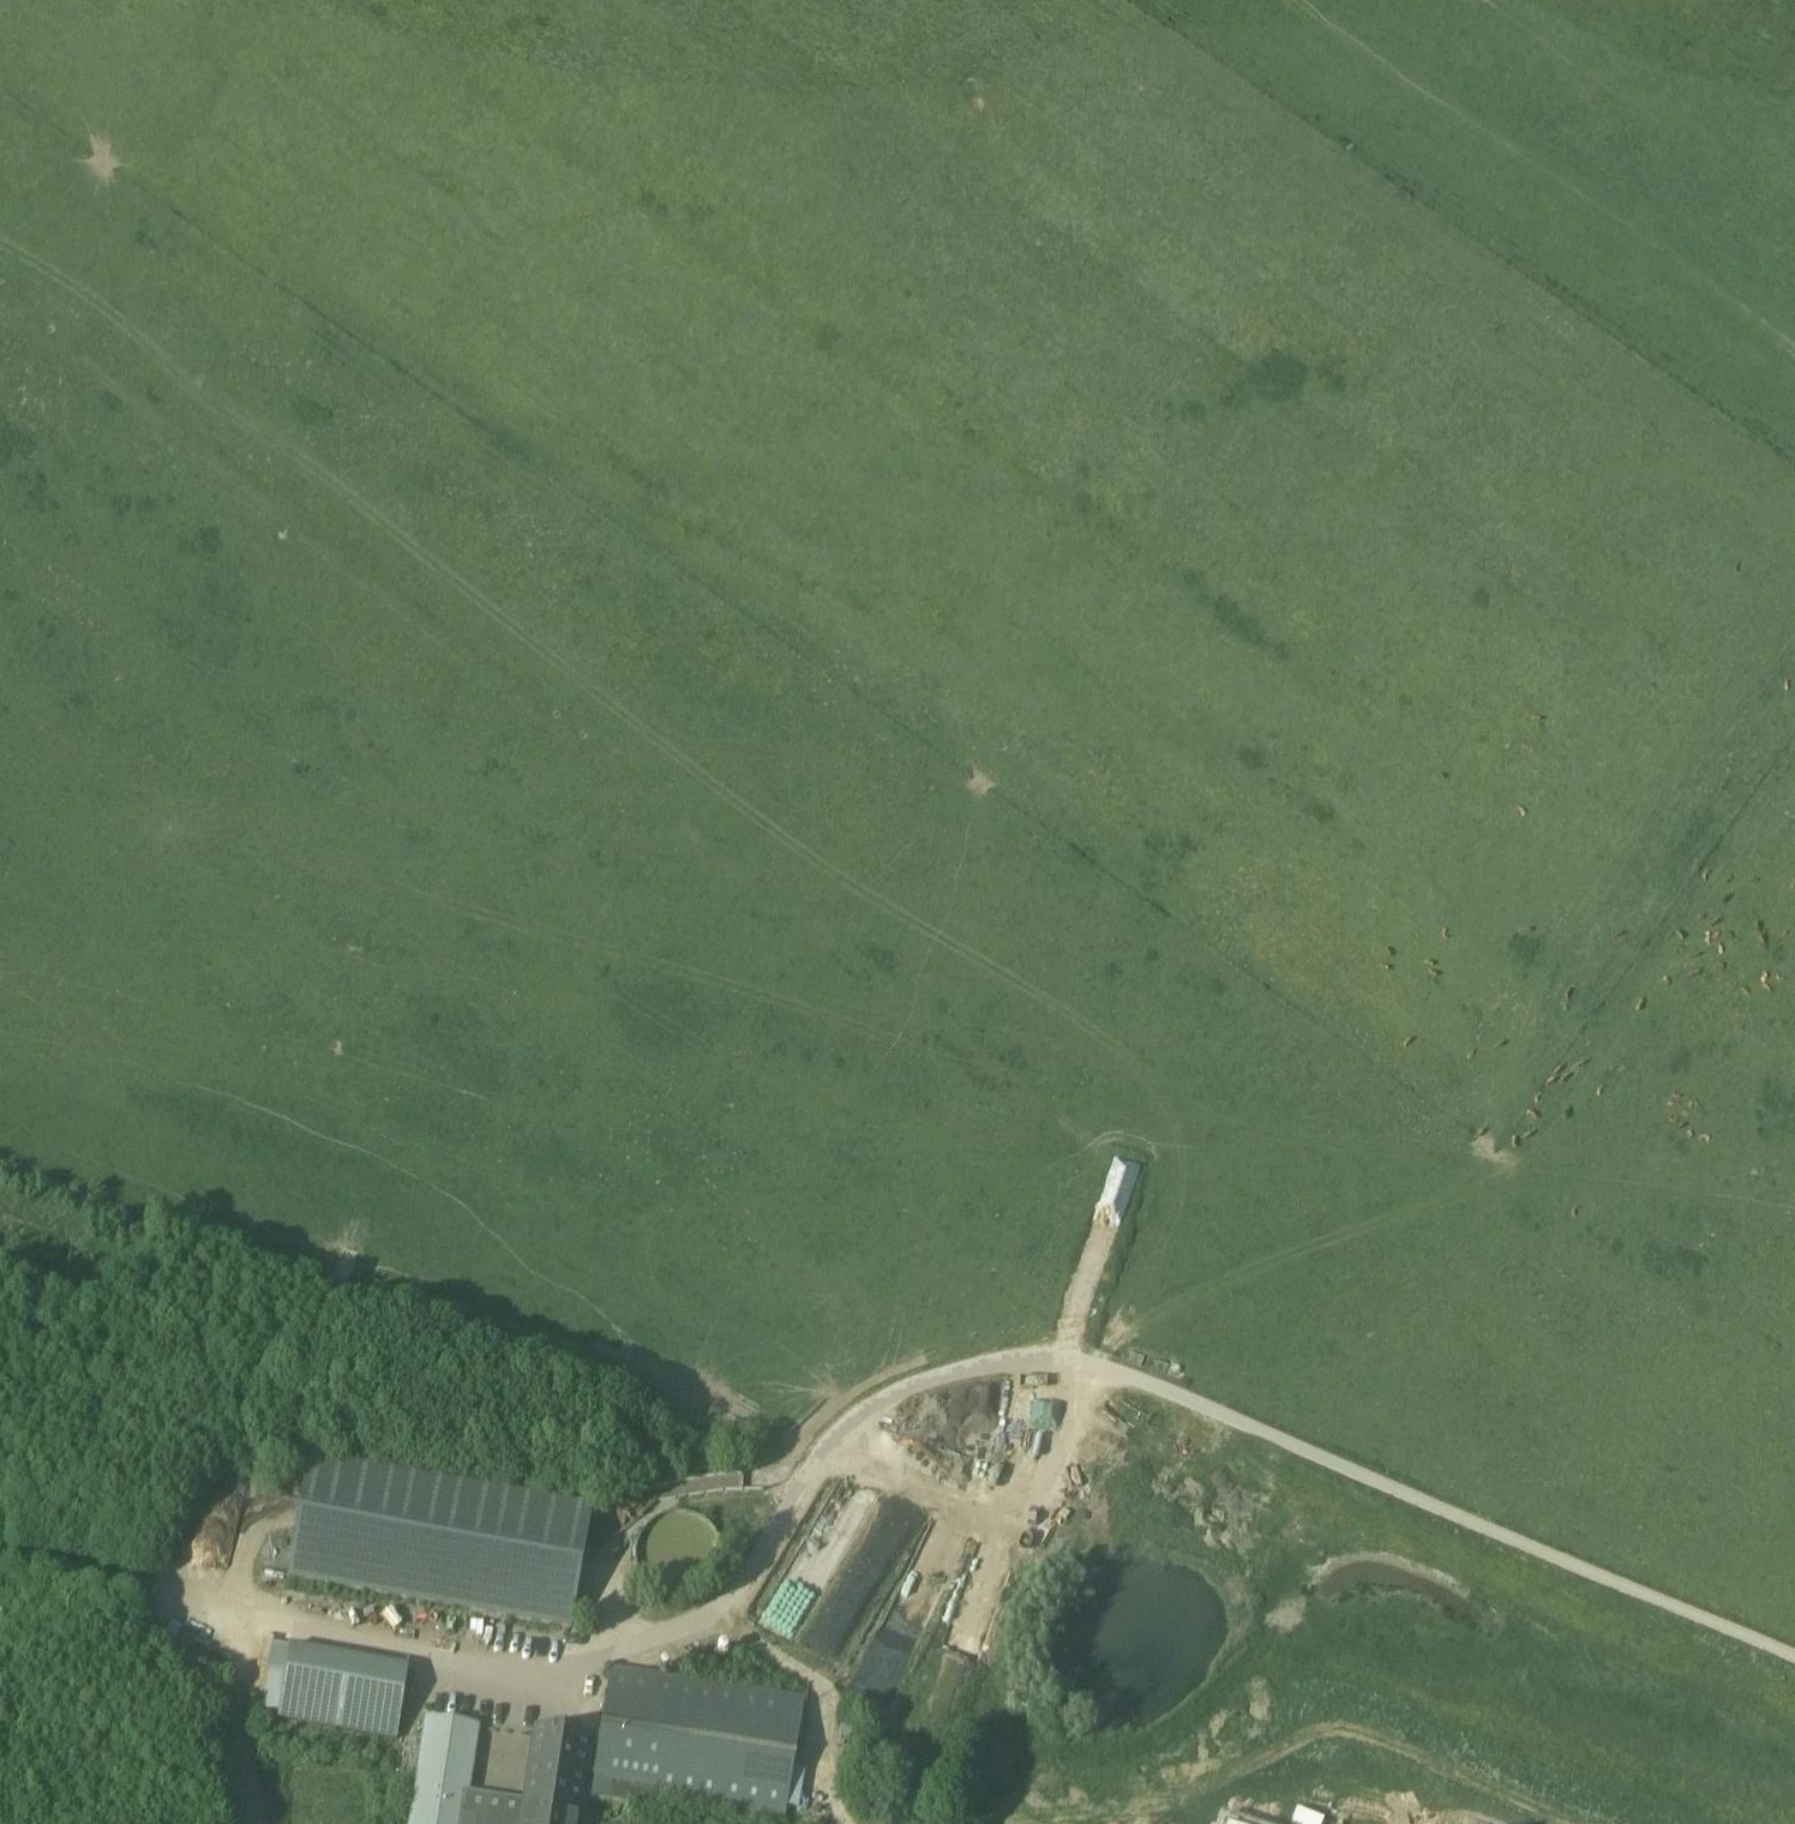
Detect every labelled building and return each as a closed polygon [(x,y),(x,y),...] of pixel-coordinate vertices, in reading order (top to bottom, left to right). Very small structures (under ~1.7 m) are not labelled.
[(572,1627),(591,1508),(309,1459),(288,1577),(572,1627)] [(641,1574),(647,1582),(656,1590),(667,1595),(680,1597),(692,1595),(703,1589),(712,1581),(718,1570),(721,1558),(720,1546),(716,1535),(709,1525),(699,1517),(687,1513),(675,1512),(663,1515),(652,1522),(644,1531),(638,1542),(636,1555),(638,1565),(641,1574)] [(278,1718),(397,1740),(410,1670),(290,1649),(278,1718)] [(786,1819),(805,1696),(612,1665),(591,1797),(657,1807),(658,1799),(786,1819)] [(594,1737),(537,1728),(523,1818),(488,1812),(491,1797),(470,1793),(480,1725),(426,1716),(411,1823),(580,1823),(594,1737)]
